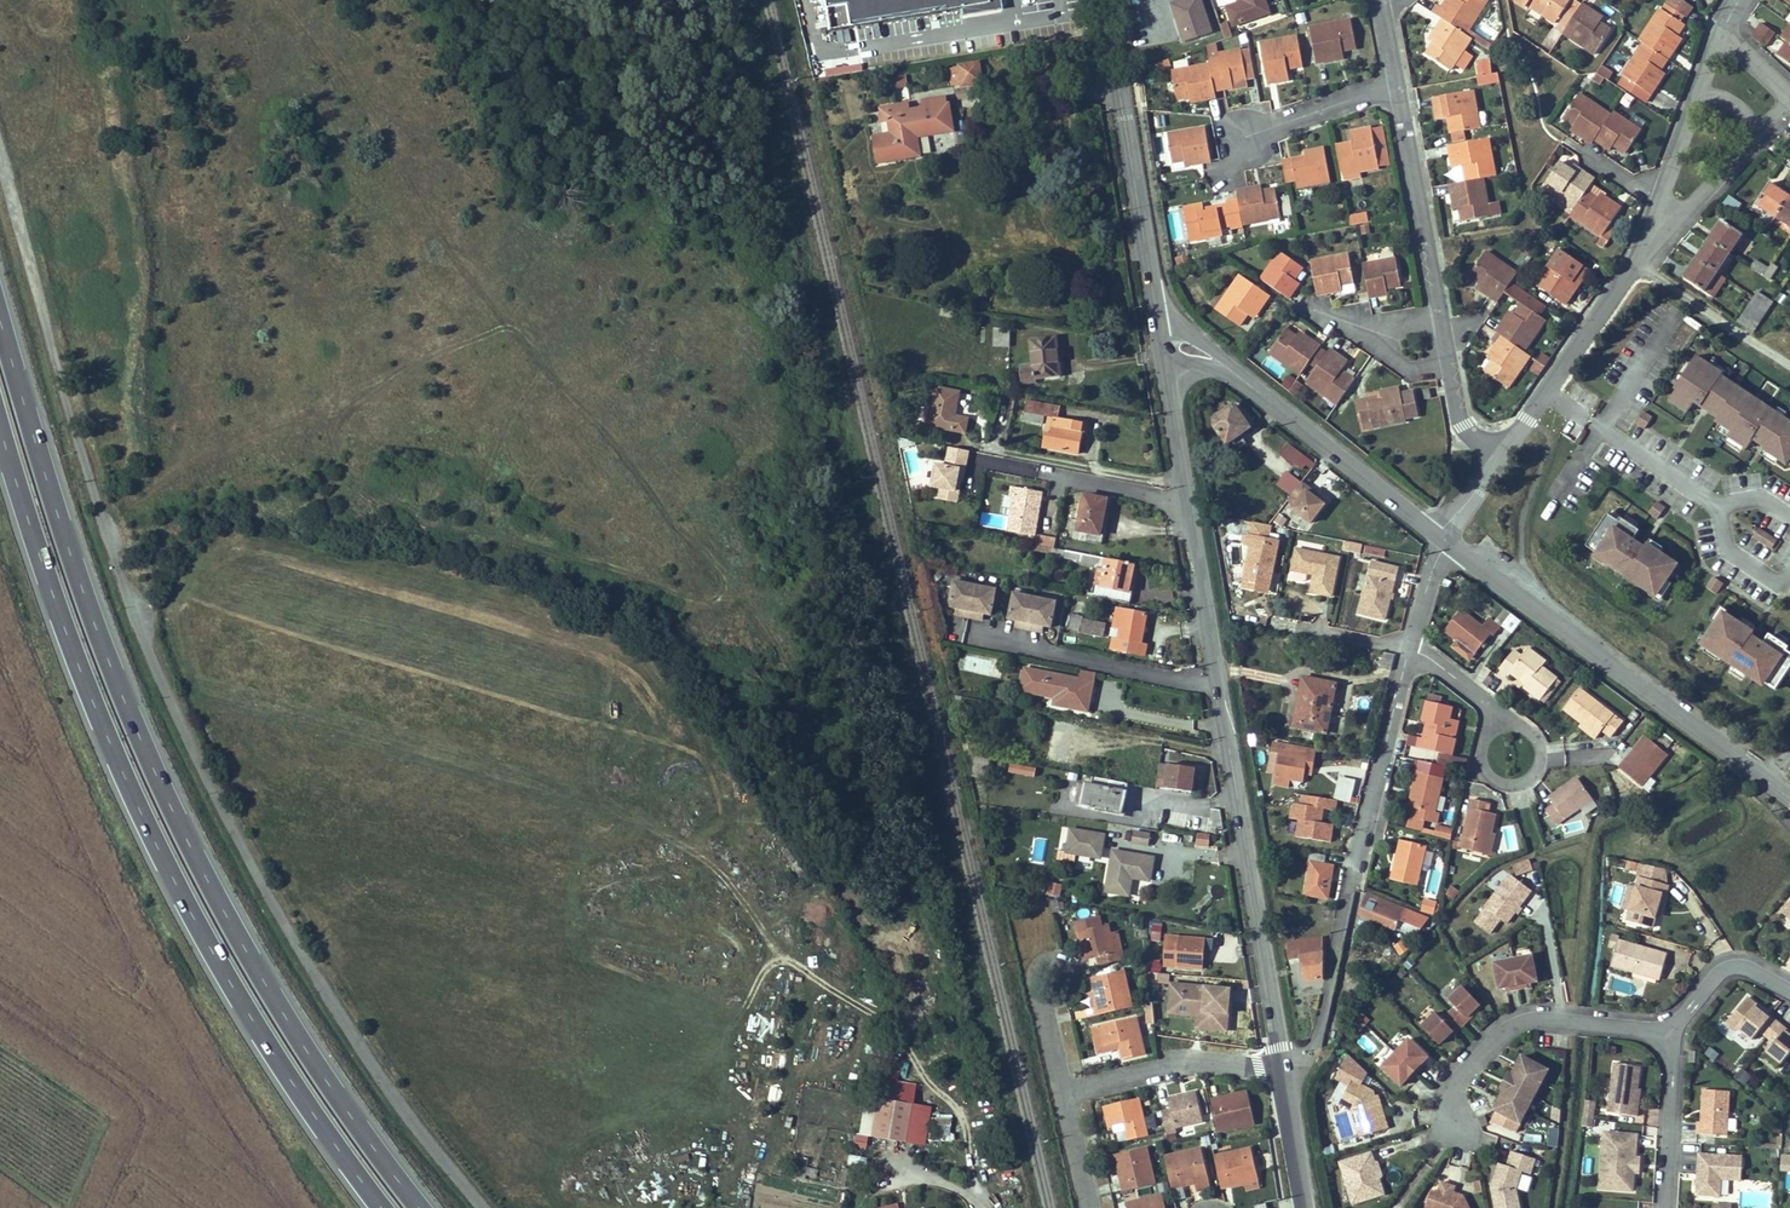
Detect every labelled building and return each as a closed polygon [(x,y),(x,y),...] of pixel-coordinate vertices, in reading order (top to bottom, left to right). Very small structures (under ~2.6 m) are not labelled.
[(1002,0),(823,0),(829,31),(953,13),(1004,9),(1002,0)] [(1202,0),(1174,0),(1169,2),(1182,41),(1213,30),(1202,0)] [(1269,0),(1242,0),(1224,6),(1231,26),(1273,12),(1269,0)] [(1486,3),(1481,0),(1454,0),(1452,3),(1449,0),(1448,0),(1437,16),(1443,20),(1465,35),(1468,30),(1486,3)] [(1514,1),(1525,8),(1527,6),(1554,24),(1569,0),(1514,0),(1514,1)] [(1681,23),(1693,6),(1684,0),(1667,0),(1660,10),(1681,23)] [(1556,29),(1563,33),(1581,5),(1575,1),(1556,29)] [(1594,55),(1610,30),(1595,20),(1598,16),(1581,5),(1563,33),(1594,55)] [(1674,41),(1684,25),(1681,23),(1660,10),(1660,9),(1638,41),(1643,44),(1668,60),(1678,44),(1674,41)] [(1356,49),(1350,17),(1309,24),(1316,64),(1338,60),(1336,53),(1356,49)] [(1464,50),(1471,39),(1465,35),(1443,20),(1430,41),(1433,43),(1426,55),(1449,71),(1454,64),(1464,50)] [(1223,37),(1231,35),(1227,22),(1220,23),(1223,37)] [(1775,34),(1762,24),(1757,30),(1770,40),(1775,34)] [(1781,39),(1787,43),(1789,45),(1789,26),(1781,39)] [(1491,45),(1468,30),(1465,35),(1471,39),(1488,50),(1491,45)] [(1770,40),(1757,30),(1752,38),(1765,47),(1770,40)] [(1303,67),(1297,35),(1259,42),(1267,84),(1288,80),(1286,70),(1303,67)] [(1245,80),(1240,48),(1218,51),(1216,42),(1206,46),(1208,62),(1213,92),(1233,89),(1232,82),(1245,80)] [(1787,43),(1778,56),(1789,65),(1789,45),(1787,43)] [(1668,60),(1643,44),(1623,74),(1625,76),(1620,84),(1645,101),(1661,78),(1658,75),(1668,60)] [(1244,48),(1240,48),(1245,80),(1255,78),(1248,48),(1244,48)] [(1463,69),(1472,56),(1464,50),(1454,64),(1463,69)] [(1156,72),(1171,66),(1169,60),(1154,65),(1156,72)] [(1214,99),(1213,92),(1208,62),(1172,69),(1177,100),(1195,97),(1196,103),(1214,99)] [(1474,65),(1476,77),(1490,75),(1489,62),(1474,65)] [(981,81),(978,63),(959,66),(960,67),(950,69),(952,83),(962,81),(963,85),(981,81)] [(1608,80),(1612,73),(1601,67),(1597,73),(1605,78),(1608,80)] [(1601,83),(1605,78),(1597,73),(1594,79),(1601,83)] [(1490,75),(1476,77),(1478,86),(1499,82),(1497,74),(1490,75)] [(907,86),(906,76),(893,78),(894,88),(907,86)] [(1246,86),(1245,80),(1232,82),(1233,89),(1246,86)] [(1476,114),(1472,92),(1433,100),(1437,120),(1448,118),(1449,123),(1446,123),(1449,134),(1463,132),(1475,130),(1472,114),(1476,114)] [(1611,116),(1580,95),(1563,119),(1578,129),(1576,133),(1583,138),(1592,144),(1594,140),(1611,116)] [(953,130),(949,105),(948,105),(946,98),(920,102),(921,109),(909,111),(900,113),(899,105),(887,108),(889,115),(881,116),(882,121),(889,120),(891,134),(893,142),(877,145),(880,163),(919,156),(916,136),(953,130)] [(909,111),(908,104),(899,105),(900,113),(909,111)] [(889,115),(887,108),(880,109),(881,116),(889,115)] [(1476,114),(1472,114),(1475,130),(1487,127),(1484,112),(1476,114)] [(1626,154),(1641,132),(1613,113),(1611,116),(1594,140),(1607,149),(1610,151),(1614,145),(1616,146),(1617,148),(1626,154)] [(1732,120),(1723,114),(1719,121),(1728,127),(1732,120)] [(1211,162),(1204,125),(1167,131),(1172,163),(1190,160),(1191,166),(1211,162)] [(1389,165),(1381,128),(1371,130),(1378,167),(1389,165)] [(1371,130),(1370,129),(1350,132),(1352,143),(1336,146),(1340,171),(1356,168),(1357,172),(1378,168),(1378,167),(1371,130)] [(1463,132),(1449,134),(1450,143),(1465,140),(1463,132)] [(893,142),(891,134),(875,137),(877,145),(893,142)] [(1490,178),(1487,161),(1491,161),(1487,140),(1448,147),(1451,169),(1454,168),(1465,166),(1466,170),(1463,171),(1465,183),(1483,179),(1490,178)] [(1330,182),(1324,149),(1304,152),(1305,157),(1282,161),(1286,183),(1296,181),(1297,188),(1330,182)] [(1587,192),(1595,180),(1578,168),(1574,173),(1560,163),(1544,187),(1575,209),(1587,192)] [(1465,166),(1454,168),(1452,171),(1454,182),(1457,184),(1465,183),(1463,171),(1466,170),(1465,166)] [(1356,168),(1340,171),(1342,180),(1358,177),(1357,172),(1356,168)] [(1488,207),(1483,179),(1465,183),(1457,184),(1448,186),(1452,206),(1457,205),(1460,222),(1489,216),(1488,207)] [(1774,216),(1788,196),(1770,184),(1756,204),(1774,216)] [(1280,218),(1275,190),(1257,193),(1256,188),(1236,191),(1238,201),(1242,218),(1243,225),(1280,218)] [(1606,231),(1620,209),(1604,198),(1601,202),(1587,192),(1575,209),(1570,217),(1601,237),(1597,243),(1604,249),(1613,235),(1606,231)] [(1728,194),(1723,203),(1736,211),(1741,202),(1728,194)] [(1788,196),(1774,216),(1789,226),(1789,197),(1788,196)] [(1242,218),(1238,201),(1227,203),(1228,207),(1231,227),(1232,232),(1244,230),(1243,225),(1242,218)] [(1231,227),(1228,207),(1203,210),(1203,205),(1183,209),(1190,242),(1223,236),(1221,229),(1231,227)] [(1499,214),(1497,205),(1488,207),(1489,216),(1499,214)] [(1367,215),(1349,218),(1351,227),(1368,223),(1367,215)] [(1729,253),(1741,236),(1721,222),(1709,240),(1729,253)] [(1716,273),(1729,253),(1709,240),(1696,259),(1716,273)] [(1575,278),(1582,267),(1558,250),(1534,285),(1564,305),(1577,287),(1571,284),(1575,278)] [(1293,281),(1301,268),(1280,253),(1261,280),(1288,299),(1298,284),(1293,281)] [(1504,293),(1511,283),(1517,275),(1486,254),(1470,277),(1485,287),(1481,292),(1497,303),(1504,293)] [(1187,255),(1175,256),(1177,266),(1189,263),(1187,255)] [(1353,283),(1348,255),(1311,262),(1317,296),(1336,292),(1335,287),(1353,283)] [(1401,286),(1396,259),(1363,265),(1369,298),(1387,294),(1386,289),(1401,286)] [(1716,273),(1696,259),(1683,278),(1703,291),(1716,273)] [(1768,268),(1756,260),(1751,268),(1763,276),(1768,268)] [(1768,280),(1777,267),(1771,263),(1768,268),(1763,276),(1768,280)] [(1724,278),(1716,273),(1703,291),(1711,297),(1724,278)] [(1254,318),(1269,296),(1239,274),(1231,284),(1227,281),(1213,303),(1216,306),(1215,309),(1239,326),(1248,314),(1254,318)] [(1581,281),(1575,278),(1571,284),(1577,287),(1581,281)] [(1524,352),(1545,321),(1539,317),(1547,307),(1511,283),(1504,293),(1521,305),(1511,319),(1507,316),(1495,333),(1497,334),(1501,337),(1524,352)] [(1789,299),(1779,292),(1774,300),(1784,306),(1789,299)] [(1773,302),(1758,293),(1754,298),(1769,308),(1773,302)] [(1753,332),(1769,308),(1754,298),(1738,322),(1753,332)] [(953,311),(941,308),(940,315),(952,317),(953,311)] [(1010,328),(994,328),(993,346),(1009,347),(1010,328)] [(1309,363),(1320,348),(1304,337),(1301,341),(1286,330),(1269,353),(1300,376),(1309,363)] [(1501,337),(1497,334),(1492,342),(1496,345),(1501,337)] [(1508,388),(1530,356),(1524,352),(1501,337),(1496,345),(1491,353),(1495,356),(1492,361),(1484,372),(1508,388)] [(1058,370),(1055,338),(1030,341),(1032,365),(1020,366),(1021,383),(1034,382),(1034,378),(1049,376),(1049,372),(1058,370)] [(1316,369),(1327,353),(1320,348),(1309,363),(1316,369)] [(1354,381),(1341,371),(1346,362),(1329,350),(1327,353),(1316,369),(1306,383),(1324,396),(1326,392),(1339,401),(1354,381)] [(1528,368),(1537,376),(1551,359),(1542,352),(1528,368)] [(1672,404),(1687,414),(1694,404),(1722,423),(1720,427),(1735,437),(1730,444),(1748,456),(1754,447),(1787,470),(1789,466),(1789,424),(1697,360),(1675,393),(1677,397),(1672,404)] [(1294,380),(1288,375),(1281,385),(1288,390),(1294,380)] [(1297,400),(1306,387),(1297,381),(1288,393),(1297,400)] [(1416,416),(1412,392),(1401,394),(1399,388),(1381,392),(1382,400),(1369,403),(1368,400),(1358,402),(1362,422),(1371,420),(1373,427),(1405,421),(1405,419),(1416,416)] [(959,393),(937,389),(930,425),(964,432),(967,419),(954,416),(959,393)] [(1339,401),(1326,392),(1324,396),(1337,405),(1339,401)] [(1045,407),(1027,403),(1025,412),(1027,413),(1025,419),(1042,423),(1045,407)] [(1248,429),(1233,405),(1217,417),(1216,419),(1215,420),(1214,421),(1214,422),(1214,425),(1215,426),(1215,428),(1217,431),(1232,453),(1246,444),(1240,434),(1248,429)] [(1641,411),(1636,424),(1646,428),(1652,415),(1641,411)] [(1078,454),(1084,423),(1049,416),(1048,423),(1054,424),(1053,427),(1059,428),(1057,437),(1052,436),(1048,435),(1045,447),(1078,454)] [(1373,427),(1371,420),(1362,422),(1363,429),(1373,427)] [(1301,456),(1286,445),(1278,456),(1293,467),(1294,465),(1301,456)] [(960,503),(970,460),(947,455),(946,463),(937,462),(933,486),(939,488),(936,498),(960,503)] [(1315,467),(1301,456),(1294,465),(1302,471),(1305,465),(1312,471),(1315,467)] [(1325,503),(1305,488),(1308,486),(1303,480),(1301,481),(1287,470),(1276,484),(1287,493),(1289,508),(1311,523),(1325,503)] [(1334,486),(1320,475),(1317,479),(1325,485),(1322,488),(1329,493),(1334,486)] [(1043,491),(1010,486),(1009,493),(1014,494),(1008,531),(1037,534),(1043,491)] [(1100,535),(1107,499),(1085,495),(1083,503),(1080,522),(1078,530),(1087,532),(1100,535)] [(1227,510),(1228,503),(1215,501),(1214,512),(1226,515),(1227,510)] [(1659,517),(1665,506),(1655,501),(1649,512),(1659,517)] [(1080,522),(1083,503),(1076,502),(1073,520),(1080,522)] [(1639,535),(1609,516),(1587,550),(1596,556),(1592,562),(1659,605),(1681,570),(1648,549),(1647,552),(1634,543),(1639,535)] [(1252,521),(1250,534),(1270,538),(1272,525),(1252,521)] [(1772,549),(1777,538),(1757,527),(1752,538),(1772,549)] [(1099,544),(1100,535),(1087,532),(1086,541),(1099,544)] [(1268,596),(1280,540),(1270,538),(1250,534),(1246,534),(1244,544),(1251,545),(1242,590),(1268,596)] [(1054,548),(1055,539),(1041,536),(1039,545),(1054,548)] [(1361,554),(1363,544),(1344,540),(1343,550),(1361,554)] [(1127,603),(1134,564),(1087,555),(1054,548),(1039,545),(1036,544),(1034,551),(1052,554),(1052,555),(1081,561),(1081,563),(1094,565),(1094,568),(1097,568),(1104,570),(1101,587),(1094,585),(1092,596),(1127,603)] [(1383,557),(1385,549),(1366,545),(1365,552),(1383,557)] [(1331,598),(1340,556),(1295,546),(1291,571),(1309,575),(1310,572),(1313,573),(1309,594),(1331,598)] [(1384,623),(1400,567),(1372,560),(1358,616),(1384,623)] [(1101,587),(1104,570),(1097,568),(1094,585),(1101,587)] [(1716,594),(1724,583),(1714,576),(1706,588),(1716,594)] [(994,616),(1000,587),(955,579),(950,601),(951,607),(956,608),(955,615),(984,621),(985,614),(994,616)] [(1015,627),(1043,633),(1045,626),(1055,628),(1060,600),(1015,591),(1009,619),(1017,620),(1015,627)] [(1150,612),(1117,607),(1114,626),(1122,628),(1121,637),(1145,642),(1150,612)] [(1492,635),(1499,626),(1488,617),(1482,626),(1460,609),(1443,629),(1456,639),(1473,654),(1489,633),(1492,635)] [(1105,637),(1108,622),(1084,618),(1084,615),(1071,613),(1068,631),(1105,637)] [(1787,663),(1723,619),(1702,651),(1766,695),(1787,663)] [(1146,657),(1149,643),(1121,637),(1113,636),(1110,650),(1146,657)] [(1473,654),(1456,639),(1451,646),(1468,660),(1473,654)] [(1556,677),(1541,665),(1544,660),(1528,647),(1521,655),(1513,649),(1499,667),(1507,673),(1509,671),(1513,666),(1529,680),(1525,684),(1524,686),(1539,699),(1556,677)] [(1390,671),(1394,654),(1383,652),(1380,668),(1390,671)] [(1529,680),(1513,666),(1509,671),(1525,684),(1529,680)] [(1095,693),(1096,683),(1094,682),(1080,680),(1026,669),(1023,680),(1035,683),(1034,691),(1056,695),(1054,704),(1088,711),(1093,692),(1095,693)] [(1094,682),(1096,673),(1082,671),(1080,680),(1094,682)] [(1298,714),(1305,677),(1301,676),(1294,713),(1298,714)] [(1325,733),(1335,683),(1305,677),(1298,714),(1294,713),(1291,727),(1325,733)] [(1034,691),(1035,683),(1023,680),(1021,691),(1033,693),(1034,691)] [(1621,721),(1579,688),(1563,707),(1580,721),(1596,734),(1601,729),(1609,735),(1621,721)] [(976,707),(978,700),(962,697),(960,709),(974,712),(974,706),(976,707)] [(1449,757),(1453,739),(1452,739),(1447,738),(1449,728),(1444,726),(1445,722),(1447,722),(1448,718),(1450,707),(1425,701),(1420,722),(1428,724),(1427,728),(1425,727),(1421,739),(1417,738),(1415,749),(1449,757)] [(1452,739),(1456,720),(1448,718),(1447,722),(1445,722),(1444,726),(1449,728),(1447,738),(1452,739)] [(1596,734),(1580,721),(1578,724),(1594,737),(1596,734)] [(964,737),(966,751),(976,750),(974,736),(964,737)] [(1640,784),(1666,751),(1648,736),(1637,749),(1628,760),(1624,757),(1617,765),(1640,784)] [(1312,776),(1316,748),(1272,741),(1267,772),(1275,773),(1273,783),(1289,786),(1290,779),(1304,781),(1305,775),(1312,776)] [(1628,760),(1637,749),(1633,746),(1624,757),(1628,760)] [(976,758),(975,777),(987,778),(988,759),(984,758),(976,758)] [(1195,791),(1198,767),(1161,762),(1158,787),(1195,791)] [(1036,776),(1037,766),(1010,764),(1009,773),(1036,776)] [(1437,812),(1444,778),(1416,771),(1406,808),(1410,809),(1408,818),(1425,822),(1428,810),(1437,812)] [(1122,814),(1128,783),(1092,776),(1090,785),(1086,807),(1122,814)] [(1356,780),(1338,776),(1333,798),(1350,802),(1356,780)] [(1572,788),(1580,782),(1578,779),(1570,784),(1572,788)] [(1593,800),(1580,782),(1572,788),(1570,784),(1549,799),(1554,807),(1546,812),(1555,827),(1593,800)] [(1086,807),(1090,785),(1086,785),(1081,806),(1086,807)] [(1331,842),(1333,824),(1322,823),(1324,810),(1327,811),(1327,808),(1337,809),(1337,800),(1302,794),(1302,804),(1295,803),(1290,806),(1288,818),(1297,819),(1295,837),(1331,842)] [(1494,833),(1498,813),(1490,811),(1492,803),(1472,798),(1462,847),(1479,851),(1484,831),(1494,833)] [(1221,824),(1220,809),(1212,809),(1213,825),(1221,824)] [(1439,825),(1441,813),(1437,812),(1428,810),(1425,822),(1436,824),(1439,825)] [(1425,822),(1408,818),(1404,830),(1422,835),(1422,832),(1424,828),(1425,822)] [(1450,839),(1453,828),(1436,824),(1435,831),(1424,828),(1422,832),(1450,839)] [(1071,827),(1066,853),(1103,859),(1107,833),(1071,827)] [(1153,833),(1135,830),(1133,843),(1150,846),(1153,833)] [(1492,854),(1496,834),(1494,833),(1484,831),(1479,851),(1492,854)] [(1210,848),(1211,833),(1198,832),(1197,847),(1210,848)] [(1388,878),(1418,886),(1428,846),(1398,838),(1388,878)] [(1121,893),(1128,854),(1113,852),(1106,890),(1121,893)] [(1149,880),(1153,858),(1128,854),(1121,893),(1128,894),(1132,877),(1149,880)] [(1326,898),(1332,867),(1323,865),(1325,857),(1309,854),(1307,863),(1311,864),(1305,894),(1326,898)] [(1528,858),(1512,864),(1517,876),(1533,870),(1528,858)] [(1628,911),(1627,920),(1654,927),(1660,904),(1665,905),(1671,885),(1668,884),(1666,868),(1627,860),(1625,871),(1638,875),(1635,885),(1628,885),(1621,908),(1628,911)] [(1501,917),(1508,923),(1532,890),(1507,871),(1493,890),(1495,891),(1483,905),(1485,906),(1474,921),(1489,933),(1501,917)] [(1052,883),(1050,894),(1059,896),(1061,885),(1052,883)] [(1453,886),(1447,893),(1454,898),(1459,891),(1453,886)] [(1786,914),(1789,908),(1789,895),(1779,908),(1786,914)] [(1437,901),(1424,898),(1421,911),(1434,915),(1437,901)] [(1429,919),(1383,899),(1380,907),(1366,901),(1360,914),(1396,930),(1400,921),(1421,929),(1429,919)] [(1152,923),(1149,936),(1157,938),(1160,925),(1152,923)] [(1114,952),(1108,925),(1106,924),(1090,928),(1089,924),(1083,926),(1084,929),(1079,931),(1085,959),(1096,957),(1101,955),(1103,964),(1121,960),(1118,951),(1114,952)] [(1612,932),(1608,944),(1616,946),(1611,963),(1635,970),(1636,967),(1661,974),(1668,951),(1618,937),(1619,934),(1612,932)] [(1167,935),(1165,966),(1205,969),(1207,937),(1167,935)] [(1321,978),(1322,939),(1287,945),(1289,959),(1300,958),(1302,967),(1303,968),(1306,981),(1321,978)] [(1410,949),(1403,940),(1394,947),(1401,956),(1410,949)] [(1492,967),(1498,993),(1507,991),(1508,994),(1526,991),(1525,987),(1536,985),(1530,959),(1492,967)] [(1636,967),(1635,970),(1660,977),(1661,974),(1636,967)] [(1135,1006),(1127,970),(1092,978),(1095,991),(1098,991),(1101,1003),(1095,1004),(1096,1014),(1135,1006)] [(1170,982),(1170,974),(1151,973),(1150,981),(1170,982)] [(1229,1031),(1233,988),(1171,982),(1168,1014),(1198,1017),(1197,1028),(1229,1031)] [(1421,1028),(1438,1046),(1446,1039),(1452,1033),(1454,1035),(1468,1022),(1466,1020),(1472,1014),(1480,1007),(1462,989),(1448,1002),(1454,1009),(1441,1021),(1435,1015),(1421,1028)] [(1757,1005),(1758,1004),(1749,996),(1727,1024),(1734,1030),(1736,1027),(1752,1039),(1758,1031),(1772,1042),(1764,1052),(1781,1065),(1789,1053),(1789,1033),(1786,1030),(1788,1027),(1772,1014),(1770,1016),(1757,1005)] [(1153,1002),(1146,1003),(1149,1023),(1156,1022),(1153,1002)] [(1147,1054),(1138,1018),(1093,1028),(1098,1048),(1119,1043),(1120,1048),(1123,1060),(1147,1054)] [(1379,1067),(1399,1087),(1411,1075),(1413,1078),(1426,1064),(1424,1062),(1429,1057),(1409,1038),(1379,1067)] [(1120,1048),(1119,1043),(1098,1048),(1100,1053),(1120,1048)] [(1709,1046),(1704,1054),(1714,1061),(1719,1053),(1709,1046)] [(1491,1109),(1522,1124),(1549,1067),(1521,1054),(1510,1078),(1507,1075),(1491,1109)] [(1350,1111),(1359,1139),(1389,1129),(1379,1094),(1376,1095),(1374,1090),(1362,1083),(1367,1073),(1347,1055),(1333,1079),(1344,1083),(1339,1105),(1350,1111)] [(1635,1084),(1638,1062),(1612,1059),(1606,1108),(1636,1112),(1637,1100),(1634,1100),(1635,1084)] [(1744,1085),(1752,1076),(1742,1068),(1734,1077),(1744,1085)] [(883,1069),(879,1097),(872,1137),(925,1146),(931,1107),(913,1104),(916,1085),(898,1082),(900,1071),(883,1069)] [(1729,1086),(1703,1084),(1701,1116),(1697,1116),(1696,1128),(1725,1130),(1729,1086)] [(1253,1123),(1247,1091),(1233,1094),(1233,1097),(1221,1100),(1220,1097),(1211,1099),(1218,1131),(1253,1123)] [(1202,1121),(1195,1092),(1168,1098),(1170,1110),(1171,1115),(1163,1117),(1165,1131),(1166,1134),(1176,1132),(1175,1127),(1202,1121)] [(1594,1097),(1585,1096),(1584,1105),(1593,1106),(1594,1097)] [(1147,1136),(1138,1100),(1103,1108),(1108,1127),(1123,1124),(1128,1141),(1147,1136)] [(1593,1106),(1584,1105),(1583,1114),(1592,1116),(1593,1106)] [(1591,1123),(1592,1116),(1583,1114),(1582,1122),(1591,1123)] [(1546,1147),(1557,1148),(1560,1127),(1549,1126),(1546,1147)] [(1612,1138),(1613,1129),(1602,1128),(1601,1137),(1612,1138)] [(1636,1131),(1613,1129),(1612,1138),(1601,1137),(1597,1184),(1631,1187),(1633,1166),(1634,1151),(1636,1131)] [(866,1144),(868,1136),(856,1133),(854,1141),(866,1144)] [(1541,1143),(1542,1136),(1530,1133),(1529,1140),(1541,1143)] [(1155,1184),(1146,1147),(1114,1155),(1118,1168),(1120,1168),(1123,1180),(1120,1181),(1123,1192),(1155,1184)] [(1258,1179),(1251,1147),(1214,1156),(1221,1187),(1232,1185),(1231,1183),(1243,1180),(1243,1183),(1258,1179)] [(1208,1180),(1201,1148),(1165,1157),(1170,1181),(1172,1188),(1182,1186),(1181,1183),(1193,1180),(1194,1183),(1208,1180)] [(1697,1152),(1695,1194),(1720,1196),(1721,1180),(1741,1181),(1743,1154),(1697,1152)] [(1374,1164),(1371,1155),(1339,1164),(1352,1206),(1383,1196),(1377,1174),(1372,1176),(1369,1166),(1374,1164)] [(1492,1207),(1517,1207),(1514,1193),(1520,1175),(1529,1178),(1534,1163),(1510,1155),(1505,1169),(1497,1166),(1488,1191),(1492,1207)] [(1448,1165),(1445,1176),(1460,1180),(1463,1169),(1448,1165)] [(1260,1187),(1258,1179),(1243,1183),(1245,1191),(1260,1187)] [(1210,1187),(1208,1180),(1194,1183),(1196,1191),(1210,1187)] [(1479,1180),(1469,1184),(1472,1193),(1482,1190),(1479,1180)] [(1426,1207),(1470,1207),(1462,1195),(1452,1192),(1453,1186),(1440,1183),(1437,1195),(1430,1193),(1426,1207)] [(1162,1195),(1126,1204),(1127,1207),(1166,1207),(1162,1195)]
